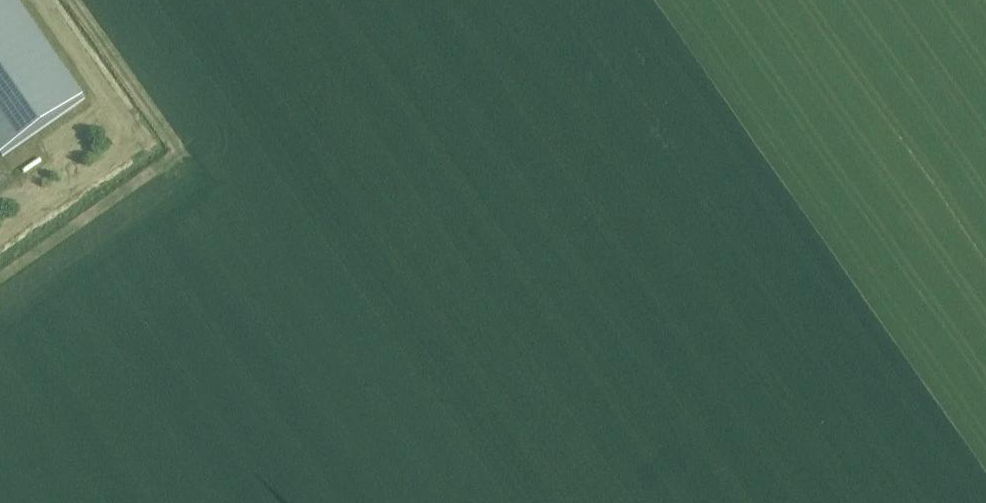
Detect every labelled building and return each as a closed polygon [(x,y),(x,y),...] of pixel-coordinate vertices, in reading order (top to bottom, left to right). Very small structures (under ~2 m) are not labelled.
[(82,96),(15,0),(0,0),(0,154),(82,96)]
